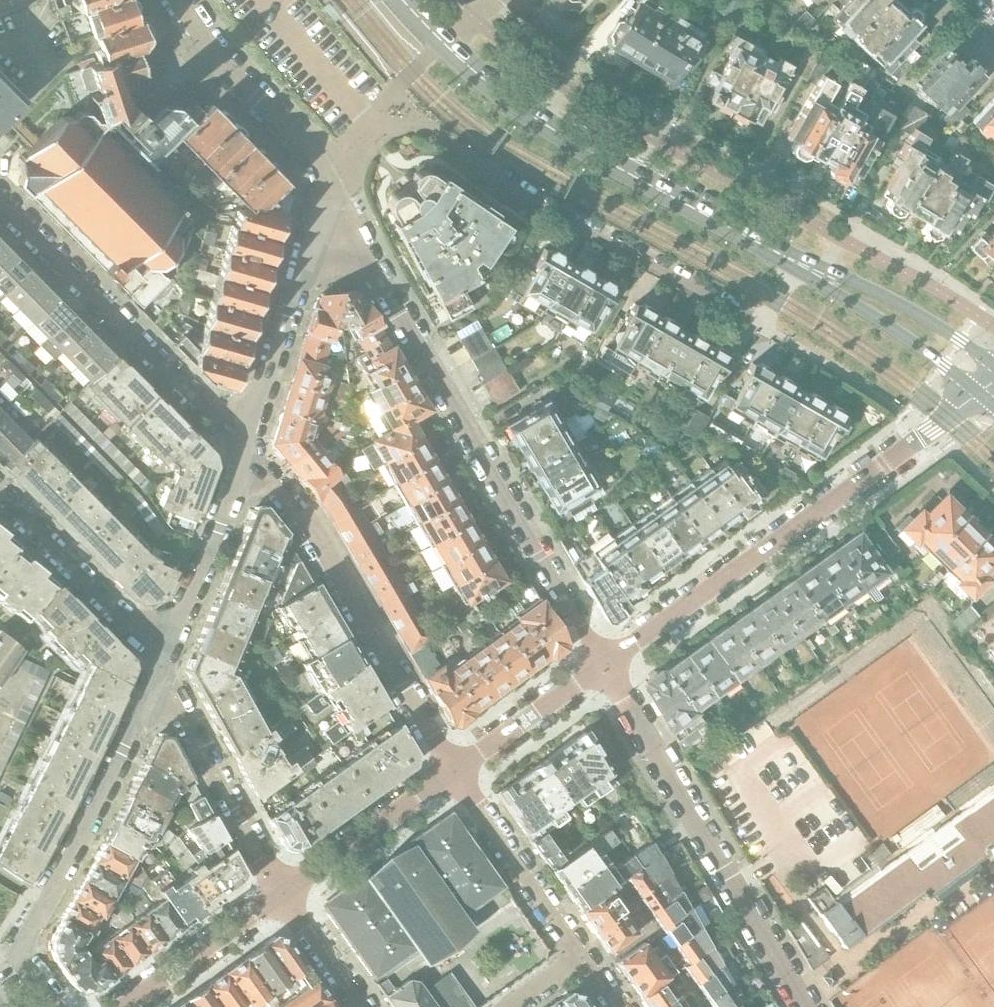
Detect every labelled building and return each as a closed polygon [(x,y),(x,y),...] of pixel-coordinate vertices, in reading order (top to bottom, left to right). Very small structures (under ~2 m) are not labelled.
[(85,9),(114,0),(79,0),(83,13),(85,12),(85,9)] [(85,12),(94,37),(96,36),(138,21),(135,12),(138,6),(136,0),(114,0),(85,9),(85,12)] [(635,57),(645,41),(645,36),(663,8),(656,4),(654,7),(653,6),(652,7),(640,0),(637,0),(615,36),(611,43),(635,57)] [(735,0),(722,0),(717,11),(727,16),(735,0)] [(727,16),(726,19),(738,25),(749,4),(744,0),(735,0),(727,16)] [(884,0),(848,0),(838,9),(833,4),(819,19),(825,25),(832,17),(839,24),(841,22),(851,32),(848,35),(849,36),(884,0)] [(908,9),(899,0),(884,0),(849,36),(869,55),(870,53),(908,9)] [(73,14),(70,5),(58,9),(61,18),(73,14)] [(668,50),(685,20),(676,15),(663,8),(645,36),(645,41),(635,57),(658,71),(668,55),(668,50)] [(908,9),(870,53),(887,70),(909,46),(911,48),(915,44),(913,42),(920,35),(914,29),(919,24),(919,23),(923,20),(922,13),(917,8),(910,8),(908,9)] [(796,40),(815,20),(805,10),(786,30),(796,40)] [(97,63),(138,50),(143,49),(148,38),(148,37),(151,31),(149,24),(143,21),(142,20),(138,21),(96,36),(98,44),(92,46),(97,63)] [(668,55),(658,71),(672,80),(683,62),(688,65),(701,43),(703,39),(700,36),(703,30),(685,20),(668,50),(668,55)] [(717,102),(733,110),(761,53),(764,49),(748,41),(736,35),(727,51),(729,53),(725,61),(726,61),(719,75),(713,71),(707,82),(714,86),(707,99),(717,104),(717,102)] [(974,86),(984,75),(977,69),(979,67),(955,44),(953,46),(944,37),(939,43),(936,45),(945,53),(915,84),(917,87),(915,90),(928,102),(931,99),(947,114),(974,86)] [(810,73),(822,52),(821,51),(810,45),(794,73),(806,80),(810,73)] [(150,86),(138,50),(97,63),(82,68),(79,73),(87,93),(89,94),(90,99),(94,97),(101,120),(95,120),(95,119),(89,112),(78,112),(73,117),(61,117),(28,148),(28,149),(19,158),(19,183),(33,196),(105,270),(113,279),(121,286),(137,302),(166,275),(172,269),(173,262),(167,255),(176,246),(176,233),(189,220),(181,211),(190,202),(182,194),(185,192),(176,183),(173,185),(153,165),(156,161),(162,166),(178,151),(173,145),(180,138),(205,112),(197,105),(195,105),(186,114),(179,107),(163,106),(148,120),(141,112),(132,103),(150,86)] [(809,152),(837,104),(835,103),(834,104),(826,99),(836,81),(835,80),(838,76),(827,70),(834,57),(821,50),(821,51),(822,52),(810,73),(819,79),(788,135),(796,140),(792,148),(793,154),(801,158),(807,157),(809,152)] [(843,63),(846,56),(838,51),(834,58),(843,63)] [(761,53),(733,110),(732,111),(749,120),(750,119),(758,123),(766,108),(773,112),(782,93),(783,92),(776,88),(778,84),(780,85),(791,63),(780,57),(778,61),(761,53)] [(855,70),(867,77),(875,81),(879,75),(874,71),(875,70),(870,67),(861,60),(854,69),(855,70)] [(837,104),(809,152),(818,157),(819,156),(832,164),(859,117),(863,110),(852,104),(862,87),(862,86),(867,77),(855,70),(850,80),(849,79),(839,97),(851,104),(848,110),(837,104)] [(0,79),(0,122),(2,120),(22,101),(0,79)] [(872,97),(878,85),(868,80),(862,91),(872,97)] [(972,121),(978,127),(976,129),(983,136),(986,133),(993,141),(993,99),(972,121)] [(952,128),(969,109),(960,101),(943,119),(952,128)] [(180,138),(197,156),(231,123),(231,117),(227,112),(220,112),(213,104),(205,112),(180,138)] [(859,117),(832,164),(832,165),(829,170),(831,175),(839,180),(844,179),(849,170),(858,175),(892,113),(878,105),(868,123),(859,117)] [(905,208),(935,156),(937,153),(924,145),(929,137),(919,130),(928,114),(915,105),(901,128),(910,134),(891,166),(896,169),(885,188),(893,193),(889,199),(886,204),(886,205),(888,210),(888,211),(894,215),(895,215),(900,214),(901,213),(904,208),(904,209),(905,208)] [(953,128),(959,134),(967,125),(961,119),(953,128)] [(197,156),(216,176),(233,160),(230,157),(231,156),(228,152),(230,150),(231,150),(245,137),(244,136),(244,129),(239,125),(233,124),(231,123),(197,156)] [(926,221),(955,176),(966,157),(966,156),(972,146),(961,138),(962,137),(959,134),(953,128),(952,129),(941,146),(951,153),(945,162),(935,156),(905,208),(926,221)] [(237,196),(270,163),(269,162),(269,155),(264,150),(258,150),(251,143),(233,160),(216,176),(209,184),(225,199),(235,195),(237,196)] [(237,196),(248,208),(254,202),(264,207),(272,199),(291,205),(293,197),(283,187),(289,182),(282,174),(281,168),(277,163),(270,163),(237,196)] [(955,176),(926,221),(926,222),(923,227),(925,233),(931,237),(938,236),(941,231),(945,225),(953,230),(954,228),(960,232),(966,221),(960,218),(964,211),(968,214),(979,195),(983,198),(992,183),(993,179),(993,176),(980,168),(977,174),(975,172),(968,184),(955,176)] [(482,261),(507,224),(429,172),(425,170),(421,170),(417,172),(414,174),(412,178),(411,182),(409,184),(411,186),(405,192),(403,190),(402,191),(397,192),(393,193),(390,196),(388,200),(388,205),(389,208),(449,319),(472,307),(459,283),(475,274),(468,261),(474,255),(482,261)] [(239,209),(234,225),(278,238),(284,235),(286,228),(282,223),(284,216),(285,214),(289,212),(291,205),(272,199),(264,207),(254,202),(248,208),(243,211),(239,209)] [(226,250),(271,263),(273,254),(279,251),(281,245),(277,239),(278,238),(234,225),(226,250)] [(988,235),(984,231),(979,237),(971,246),(971,249),(980,257),(983,257),(986,253),(993,260),(993,229),(988,235)] [(16,254),(2,240),(0,241),(0,269),(16,254)] [(532,304),(543,311),(570,263),(562,258),(561,253),(553,248),(553,249),(548,251),(544,248),(534,266),(537,267),(535,271),(521,295),(533,302),(532,304)] [(268,272),(271,263),(226,250),(219,275),(264,287),(270,284),(272,278),(268,272)] [(30,268),(16,254),(0,269),(0,298),(4,294),(30,268)] [(212,300),(256,314),(259,304),(265,301),(267,294),(263,289),(264,287),(219,275),(205,270),(208,260),(198,257),(192,277),(216,284),(212,300)] [(564,323),(591,275),(590,270),(583,265),(583,266),(578,268),(570,263),(543,311),(552,316),(553,314),(564,320),(563,322),(564,323)] [(18,308),(44,283),(30,268),(4,294),(18,308)] [(591,275),(564,323),(574,329),(575,327),(587,333),(589,330),(590,331),(604,306),(607,307),(617,290),(613,288),(612,283),(612,282),(605,278),(604,278),(599,280),(591,275)] [(18,308),(33,323),(59,297),(44,283),(18,308)] [(357,357),(387,340),(366,304),(362,306),(353,291),(347,288),(340,287),(337,288),(341,325),(341,329),(350,328),(356,339),(362,350),(355,354),(357,357)] [(339,329),(341,329),(341,325),(337,288),(334,288),(327,290),(322,294),(321,295),(316,312),(312,311),(301,351),(326,359),(341,363),(346,365),(343,347),(335,348),(334,355),(327,352),(333,330),(339,329)] [(47,338),(73,312),(59,297),(33,323),(47,338)] [(254,322),(256,314),(212,300),(205,323),(249,338),(250,337),(256,334),(258,328),(254,322)] [(633,366),(634,364),(660,318),(652,313),(652,308),(645,304),(640,306),(635,304),(625,321),(628,323),(626,326),(626,327),(612,351),(624,358),(623,360),(633,366)] [(87,326),(73,312),(47,338),(40,345),(55,359),(61,352),(87,326)] [(162,330),(170,322),(171,321),(164,314),(155,323),(162,330)] [(654,378),(682,330),(674,326),(673,320),(667,316),(662,319),(660,318),(634,364),(646,370),(645,372),(654,378)] [(240,370),(242,364),(197,350),(202,332),(185,323),(178,330),(182,334),(173,343),(210,381),(231,386),(237,383),(240,370)] [(205,323),(202,332),(197,350),(242,364),(245,353),(251,350),(253,344),(249,339),(249,338),(205,323)] [(102,341),(87,326),(61,352),(76,366),(102,341)] [(460,338),(472,359),(492,348),(481,327),(460,338)] [(677,388),(703,342),(703,337),(696,333),(691,336),(682,330),(654,378),(665,384),(666,382),(677,388)] [(559,344),(565,334),(558,331),(553,340),(559,344)] [(404,370),(387,340),(357,357),(367,374),(363,376),(370,387),(365,390),(366,393),(404,370)] [(91,382),(117,356),(102,341),(76,366),(91,382)] [(703,342),(677,388),(676,390),(687,396),(688,394),(700,401),(702,398),(714,377),(715,377),(717,373),(720,375),(730,358),(725,355),(724,350),(718,346),(713,348),(703,342)] [(492,348),(472,359),(477,370),(499,357),(493,347),(492,348)] [(20,365),(26,358),(17,349),(11,356),(20,365)] [(322,378),(326,359),(301,351),(290,385),(325,396),(330,381),(322,378)] [(106,405),(137,374),(128,366),(127,365),(126,366),(117,356),(91,382),(87,386),(106,405)] [(35,368),(26,358),(20,365),(29,374),(35,368)] [(10,374),(17,368),(8,359),(2,365),(10,374)] [(751,423),(752,422),(778,377),(769,372),(769,367),(762,363),(757,366),(752,363),(742,380),(745,382),(743,385),(744,386),(730,409),(742,416),(741,418),(751,423)] [(25,377),(17,368),(10,374),(19,383),(25,377)] [(520,390),(507,369),(482,383),(495,405),(520,390)] [(366,393),(378,413),(416,391),(404,370),(366,393)] [(124,423),(155,394),(146,385),(146,384),(145,383),(146,383),(137,374),(106,405),(124,423)] [(773,436),(799,390),(791,385),(790,380),(784,376),(779,378),(778,377),(752,422),(763,428),(762,430),(773,436)] [(49,394),(55,387),(46,378),(40,385),(49,394)] [(349,402),(348,385),(340,383),(336,399),(349,402)] [(316,424),(325,396),(290,385),(281,413),(316,424)] [(64,396),(55,387),(49,394),(58,403),(64,396)] [(39,403),(45,397),(36,388),(30,394),(39,403)] [(794,448),(795,448),(822,403),(820,402),(820,396),(813,392),(808,395),(799,390),(773,436),(783,441),(784,440),(795,446),(794,448)] [(11,402),(0,391),(0,413),(11,402)] [(369,442),(371,444),(409,423),(429,412),(416,391),(378,413),(388,430),(369,442)] [(124,423),(143,442),(174,412),(165,403),(165,404),(164,403),(155,394),(124,423)] [(597,407),(607,412),(613,400),(601,394),(595,406),(597,407)] [(586,405),(580,396),(572,401),(577,410),(586,405)] [(54,406),(45,397),(39,403),(48,412),(54,406)] [(506,425),(518,447),(563,420),(551,398),(548,400),(547,399),(505,424),(506,425)] [(83,429),(90,421),(71,401),(63,409),(83,429)] [(18,425),(26,417),(11,402),(0,413),(0,443),(18,425)] [(822,403),(795,448),(799,451),(804,454),(806,452),(817,459),(818,459),(822,452),(826,451),(830,445),(828,441),(831,436),(832,436),(834,433),(837,434),(839,435),(840,433),(845,432),(849,425),(847,421),(848,418),(846,417),(847,417),(842,414),(841,409),(835,405),(830,407),(822,403)] [(607,412),(597,407),(592,416),(603,422),(608,413),(607,412)] [(697,438),(709,416),(696,409),(684,430),(697,438)] [(72,440),(79,432),(60,412),(52,420),(72,440)] [(162,461),(170,454),(192,431),(183,423),(184,422),(183,421),(174,412),(143,442),(162,461)] [(312,439),(316,424),(281,413),(273,439),(274,441),(312,439)] [(518,447),(530,467),(576,441),(563,420),(518,447)] [(102,448),(109,440),(91,421),(90,421),(83,429),(102,448)] [(109,438),(121,427),(114,421),(103,432),(109,438)] [(339,430),(341,423),(334,421),(332,428),(334,429),(339,430)] [(339,430),(346,432),(346,431),(352,432),(354,427),(354,425),(348,424),(348,425),(341,423),(339,430)] [(382,464),(420,441),(420,440),(420,437),(417,432),(414,431),(409,423),(371,444),(382,464)] [(6,465),(32,439),(18,425),(0,443),(0,459),(6,465)] [(346,432),(339,430),(334,429),(332,436),(343,439),(346,432)] [(192,431),(170,454),(180,465),(180,472),(175,471),(169,486),(165,485),(158,505),(171,510),(166,522),(170,527),(190,534),(216,462),(213,451),(193,431),(192,431)] [(736,449),(743,437),(734,431),(727,443),(736,449)] [(99,451),(79,432),(72,440),(91,459),(99,451)] [(322,446),(332,439),(327,432),(317,440),(322,446)] [(350,441),(353,434),(346,432),(343,439),(350,441)] [(16,477),(25,486),(55,456),(35,436),(32,439),(6,465),(16,476),(16,477)] [(275,449),(292,470),(319,449),(312,439),(274,441),(275,449)] [(127,458),(109,440),(102,448),(120,466),(127,458)] [(382,464),(394,485),(433,462),(431,460),(432,457),(429,452),(426,451),(420,441),(382,464)] [(543,488),(588,462),(576,441),(530,467),(543,488)] [(605,452),(600,443),(589,449),(594,458),(605,452)] [(314,498),(345,473),(342,467),(337,460),(332,464),(319,449),(292,470),(314,498)] [(116,469),(99,451),(91,459),(109,477),(116,469)] [(35,495),(44,504),(74,475),(55,456),(25,486),(34,495),(35,496),(35,495)] [(148,479),(127,458),(120,466),(140,486),(148,479)] [(711,469),(743,513),(746,513),(752,508),(753,505),(755,504),(753,502),(763,495),(763,492),(752,473),(749,475),(738,459),(728,465),(725,460),(711,469)] [(406,505),(445,483),(443,480),(444,478),(441,472),(438,471),(433,462),(394,485),(406,505)] [(588,462),(543,488),(556,510),(566,504),(572,515),(589,505),(593,503),(605,496),(599,485),(601,484),(588,462)] [(743,513),(711,469),(710,467),(690,481),(721,524),(722,524),(725,524),(731,520),(732,517),(740,511),(741,514),(743,513)] [(137,490),(116,469),(109,477),(129,498),(137,490)] [(327,513),(350,495),(349,493),(344,487),(351,483),(345,473),(314,498),(326,512),(327,513)] [(54,516),(62,524),(92,494),(74,475),(44,504),(54,514),(54,515),(55,516),(54,516)] [(148,479),(140,486),(145,492),(153,484),(148,479)] [(721,524),(690,481),(670,495),(701,539),(702,538),(705,538),(711,534),(712,531),(721,524)] [(417,524),(456,502),(455,501),(456,498),(452,492),(450,491),(445,483),(406,505),(417,524)] [(133,502),(145,520),(154,513),(142,495),(137,490),(129,498),(133,502)] [(83,543),(112,514),(92,494),(62,524),(72,534),(73,535),(74,534),(83,543)] [(350,495),(327,513),(332,521),(357,507),(350,495)] [(701,539),(670,495),(650,510),(680,554),(683,552),(686,552),(692,548),(693,545),(701,539)] [(919,542),(927,551),(964,514),(946,496),(938,503),(933,499),(912,519),(909,516),(897,527),(916,545),(919,542)] [(417,524),(430,545),(468,523),(467,521),(468,518),(464,512),(462,512),(456,502),(417,524)] [(332,521),(338,532),(341,530),(363,517),(357,507),(332,521)] [(228,570),(263,584),(270,587),(279,567),(271,564),(275,556),(273,556),(282,534),(262,509),(252,511),(246,524),(247,525),(228,570)] [(680,554),(650,510),(631,523),(662,567),(670,561),(673,561),(679,557),(680,554)] [(166,531),(154,513),(145,520),(157,537),(166,531)] [(103,566),(134,536),(112,514),(83,543),(93,553),(92,554),(93,555),(103,566)] [(947,570),(983,533),(964,514),(927,551),(947,570)] [(341,530),(338,532),(343,541),(368,526),(363,517),(341,530)] [(376,522),(368,526),(375,537),(382,533),(376,522)] [(441,565),(480,543),(479,541),(479,538),(476,533),(473,532),(468,523),(430,545),(441,565)] [(661,568),(662,567),(631,523),(611,537),(643,581),(651,575),(654,575),(660,571),(661,568)] [(368,526),(343,541),(349,552),(375,537),(368,526)] [(836,549),(865,589),(890,571),(882,560),(888,556),(898,549),(890,537),(889,538),(882,528),(872,535),(875,539),(866,544),(858,533),(856,535),(853,535),(846,540),(845,543),(836,549)] [(13,551),(16,547),(3,536),(4,535),(0,531),(0,566),(13,551)] [(947,570),(957,579),(953,583),(972,601),(983,590),(980,586),(993,571),(993,543),(983,533),(947,570)] [(123,585),(151,554),(134,536),(103,566),(110,573),(111,573),(112,573),(121,582),(121,583),(123,585)] [(375,537),(349,552),(357,565),(382,550),(380,547),(375,537)] [(643,581),(611,537),(592,551),(625,597),(631,592),(631,593),(633,591),(636,591),(642,587),(643,584),(645,583),(643,581)] [(389,542),(380,547),(382,550),(388,559),(396,555),(389,542)] [(441,565),(453,586),(492,563),(490,561),(491,558),(488,553),(485,552),(480,543),(441,565)] [(625,597),(592,551),(585,556),(584,553),(578,557),(572,547),(566,551),(572,561),(583,579),(582,580),(605,619),(612,620),(624,611),(631,606),(625,597)] [(151,554),(123,585),(132,594),(133,594),(141,599),(161,595),(166,587),(168,587),(171,578),(170,577),(179,558),(168,554),(160,550),(154,548),(151,554)] [(843,604),(865,589),(836,549),(835,550),(831,550),(824,555),(823,558),(815,564),(843,604)] [(382,550),(357,565),(363,576),(389,561),(388,559),(382,550)] [(4,608),(35,568),(26,560),(26,561),(13,551),(0,566),(0,604),(4,608)] [(281,606),(314,587),(299,561),(296,564),(290,578),(279,604),(281,606)] [(389,561),(363,576),(370,587),(395,572),(392,567),(389,561)] [(492,563),(453,586),(466,607),(480,598),(481,599),(501,588),(499,585),(503,583),(502,581),(502,578),(499,572),(496,571),(492,563)] [(843,604),(815,564),(813,566),(810,566),(803,570),(802,574),(793,580),(821,620),(843,604)] [(35,568),(4,608),(10,613),(11,611),(24,622),(29,616),(54,585),(41,574),(42,573),(35,568)] [(228,570),(205,625),(240,640),(251,612),(263,584),(228,570)] [(935,584),(943,575),(938,570),(930,579),(935,584)] [(395,572),(370,587),(376,598),(402,583),(395,572)] [(801,635),(821,620),(793,580),(792,581),(788,581),(782,586),(781,589),(772,595),(801,635)] [(402,583),(376,598),(384,611),(409,596),(409,595),(404,587),(402,583)] [(411,583),(404,587),(409,595),(416,591),(411,583)] [(57,588),(54,585),(29,616),(44,631),(51,638),(79,610),(71,601),(70,601),(70,600),(69,601),(56,588),(57,588)] [(344,638),(314,587),(281,606),(311,657),(344,638)] [(516,623),(543,660),(549,656),(551,659),(553,659),(556,659),(562,655),(563,651),(564,650),(565,645),(539,600),(524,611),(511,593),(503,598),(516,617),(513,619),(516,623)] [(801,635),(772,595),(771,596),(767,596),(761,601),(760,604),(752,610),(780,649),(801,635)] [(390,622),(416,607),(409,596),(384,611),(390,622)] [(960,632),(979,616),(969,605),(951,620),(960,632)] [(860,616),(853,606),(848,610),(855,620),(860,616)] [(396,632),(421,617),(416,607),(390,622),(396,632)] [(272,620),(275,614),(264,609),(261,616),(272,620)] [(70,659),(75,653),(98,630),(88,620),(89,620),(88,619),(79,610),(51,638),(49,639),(70,659)] [(780,649),(752,610),(750,611),(746,611),(740,616),(739,619),(730,625),(758,665),(780,649)] [(403,643),(428,628),(421,617),(396,632),(403,643)] [(269,628),(272,621),(263,618),(260,624),(269,628)] [(838,630),(832,622),(826,626),(831,635),(838,630)] [(462,623),(456,627),(461,633),(467,629),(462,623)] [(537,665),(543,660),(516,623),(500,634),(527,672),(530,673),(537,668),(537,665)] [(203,703),(236,684),(232,677),(226,674),(229,667),(234,670),(236,668),(240,667),(243,661),(236,660),(232,658),(240,640),(205,625),(185,671),(203,703)] [(737,680),(758,665),(730,625),(729,626),(725,626),(719,631),(718,634),(709,640),(737,680)] [(403,643),(410,655),(424,646),(434,640),(428,628),(403,643)] [(89,667),(125,685),(131,669),(130,661),(120,651),(111,642),(98,629),(98,630),(75,653),(89,667)] [(11,666),(17,657),(21,651),(0,634),(0,683),(11,666)] [(527,672),(500,634),(481,648),(508,686),(509,685),(512,686),(518,681),(519,678),(527,672)] [(319,694),(321,693),(362,669),(344,638),(311,657),(283,674),(280,676),(283,682),(287,680),(288,681),(304,672),(317,694),(304,704),(294,711),(297,715),(307,708),(313,716),(328,706),(319,694)] [(815,647),(808,638),(805,640),(811,649),(815,647)] [(737,680),(709,640),(708,641),(704,641),(698,646),(696,649),(688,656),(716,695),(737,680)] [(270,658),(281,651),(276,644),(265,651),(270,658)] [(471,713),(439,666),(438,667),(424,646),(410,655),(451,726),(457,727),(458,726),(461,727),(468,722),(468,719),(470,718),(467,715),(471,713)] [(501,691),(508,686),(481,648),(463,660),(491,698),(493,699),(500,694),(501,691)] [(716,695),(688,656),(687,656),(683,656),(676,661),(675,664),(667,671),(683,694),(698,712),(700,711),(698,708),(716,695)] [(11,666),(19,669),(27,662),(17,657),(11,666)] [(482,704),(491,698),(463,660),(446,672),(441,665),(439,666),(471,713),(472,711),(475,712),(482,707),(482,704)] [(35,676),(46,670),(27,662),(19,669),(35,676)] [(32,682),(35,676),(19,669),(11,666),(0,683),(0,713),(14,720),(26,695),(32,682)] [(119,697),(125,685),(89,667),(77,691),(78,692),(115,709),(120,699),(120,698),(120,697),(119,697)] [(334,699),(340,707),(373,688),(362,669),(321,693),(327,701),(329,699),(331,701),(334,699)] [(32,682),(43,683),(49,672),(46,670),(35,676),(32,682)] [(658,708),(683,694),(667,671),(663,673),(661,670),(659,671),(654,671),(648,675),(647,680),(646,681),(645,686),(658,708)] [(275,689),(271,681),(264,685),(269,693),(275,689)] [(35,701),(43,683),(32,682),(26,695),(35,701)] [(232,756),(263,733),(244,697),(236,684),(203,703),(232,756)] [(348,733),(358,726),(363,722),(384,707),(373,688),(340,707),(338,708),(339,709),(332,715),(337,722),(323,732),(328,740),(317,748),(321,753),(348,733)] [(110,721),(115,709),(78,692),(66,716),(103,733),(108,722),(109,722),(109,721),(110,721)] [(709,729),(698,712),(683,694),(658,708),(683,752),(691,746),(689,743),(709,729)] [(23,725),(35,701),(26,695),(14,720),(23,725)] [(282,718),(277,710),(269,714),(275,723),(282,718)] [(232,756),(245,778),(276,755),(278,754),(269,743),(275,739),(269,731),(271,729),(279,741),(293,730),(288,722),(297,715),(294,711),(263,733),(232,756)] [(97,747),(103,733),(66,716),(54,740),(92,759),(97,748),(97,747)] [(12,749),(23,725),(14,720),(2,745),(12,749)] [(370,734),(363,722),(358,726),(365,737),(370,734)] [(342,766),(363,800),(410,766),(412,755),(396,727),(386,735),(383,731),(340,763),(342,766)] [(361,736),(356,729),(351,733),(356,740),(361,736)] [(559,749),(594,798),(614,783),(609,776),(612,774),(591,737),(587,739),(583,733),(559,749)] [(188,804),(200,796),(167,737),(155,737),(144,762),(179,783),(182,789),(188,804)] [(86,771),(92,759),(54,740),(41,765),(78,783),(84,771),(85,772),(86,770),(86,771)] [(12,749),(2,745),(0,749),(0,774),(12,749)] [(264,793),(292,773),(312,759),(321,753),(317,748),(309,754),(303,746),(288,757),(296,769),(294,770),(289,762),(284,766),(276,755),(245,778),(256,799),(264,793)] [(580,807),(594,798),(559,749),(539,764),(568,805),(575,800),(580,807)] [(312,759),(292,773),(296,778),(304,772),(306,773),(316,765),(312,759)] [(175,794),(182,789),(179,783),(144,762),(134,783),(170,804),(175,794)] [(984,853),(981,848),(993,839),(993,763),(829,883),(807,899),(812,907),(843,948),(918,894),(922,899),(984,853)] [(568,805),(539,764),(519,778),(553,826),(566,817),(561,810),(568,805)] [(72,796),(78,783),(41,765),(29,789),(67,808),(73,798),(72,798),(73,796),(72,796)] [(308,839),(363,800),(342,766),(288,804),(308,839)] [(495,795),(530,842),(542,833),(551,827),(553,826),(519,778),(495,795)] [(170,804),(134,783),(124,803),(161,824),(170,804)] [(62,820),(67,808),(29,789),(17,813),(53,833),(60,820),(61,821),(61,820),(62,820)] [(264,793),(256,799),(260,806),(269,799),(264,793)] [(193,817),(182,823),(187,830),(212,818),(200,798),(200,796),(188,804),(187,806),(193,817)] [(151,843),(161,824),(124,803),(114,823),(151,843)] [(294,849),(308,839),(288,804),(268,820),(283,847),(294,849)] [(47,845),(53,833),(17,813),(16,813),(5,834),(42,855),(47,846),(47,845)] [(224,841),(212,818),(187,830),(195,843),(186,849),(194,861),(203,854),(210,849),(224,841)] [(458,919),(502,888),(454,820),(443,818),(406,844),(405,847),(408,850),(393,860),(392,859),(381,866),(382,868),(368,878),(365,875),(363,875),(326,901),(324,912),(372,980),(416,949),(425,962),(467,932),(458,919)] [(151,844),(151,843),(114,823),(103,844),(134,861),(137,862),(151,844)] [(565,892),(606,863),(600,854),(616,842),(608,830),(585,847),(584,847),(550,871),(565,892)] [(542,833),(530,842),(548,868),(560,860),(542,833)] [(42,855),(5,834),(0,844),(0,868),(25,883),(33,868),(34,869),(35,868),(42,855)] [(201,915),(221,901),(194,861),(186,849),(177,837),(167,848),(174,858),(183,871),(176,877),(201,915)] [(243,875),(224,841),(210,849),(217,859),(210,864),(203,854),(194,861),(221,901),(241,887),(244,875),(243,875)] [(640,869),(658,856),(651,843),(631,857),(640,869)] [(126,875),(134,861),(103,844),(93,863),(139,889),(140,887),(143,881),(132,874),(126,875)] [(607,892),(626,879),(640,869),(631,857),(631,856),(611,870),(606,863),(565,892),(579,912),(607,892)] [(669,875),(658,856),(640,869),(626,879),(639,896),(669,875)] [(138,891),(139,889),(93,863),(82,882),(112,900),(120,886),(123,891),(134,898),(138,891)] [(201,915),(176,877),(169,867),(149,881),(160,897),(162,899),(182,928),(201,915)] [(650,913),(679,892),(669,875),(639,896),(650,913)] [(139,889),(138,891),(134,898),(164,941),(182,928),(162,899),(151,907),(149,904),(147,905),(140,895),(144,891),(149,898),(158,900),(160,897),(149,881),(145,876),(143,881),(140,887),(139,889)] [(104,914),(112,900),(82,882),(71,902),(110,925),(115,916),(110,913),(104,914)] [(579,912),(594,933),(628,908),(625,905),(619,909),(607,892),(579,912)] [(650,913),(663,930),(690,911),(679,892),(650,913)] [(133,899),(125,908),(117,913),(146,954),(164,941),(134,898),(133,899)] [(110,925),(71,902),(60,920),(90,939),(90,938),(95,931),(91,928),(95,922),(98,928),(105,932),(110,925)] [(663,930),(675,947),(700,929),(709,923),(699,905),(690,911),(663,930)] [(722,915),(717,905),(708,910),(711,916),(710,917),(712,921),(722,915)] [(630,912),(628,908),(594,933),(609,954),(636,934),(624,916),(630,912)] [(127,967),(146,954),(117,913),(115,916),(110,925),(115,928),(121,929),(108,938),(127,967)] [(829,958),(799,918),(786,928),(811,971),(822,963),(829,958)] [(110,980),(89,952),(94,948),(95,942),(90,938),(90,939),(60,920),(52,934),(49,942),(49,951),(53,960),(69,983),(79,991),(87,992),(97,989),(110,980)] [(710,948),(700,929),(675,947),(687,964),(710,948)] [(127,967),(108,938),(94,948),(89,952),(110,980),(127,967)] [(305,987),(314,981),(285,940),(273,938),(264,945),(290,981),(297,976),(305,987)] [(616,963),(628,981),(663,956),(657,947),(650,953),(643,944),(616,963)] [(290,981),(264,945),(263,945),(243,959),(273,1002),(274,1001),(273,1000),(284,991),(285,993),(294,988),(290,981)] [(721,966),(710,948),(687,964),(684,967),(696,984),(721,966)] [(628,981),(640,998),(676,973),(663,956),(628,981)] [(739,962),(736,957),(735,956),(727,962),(730,968),(739,962)] [(273,1002),(243,959),(224,973),(248,1006),(263,1006),(264,1006),(265,1006),(266,1006),(273,1002)] [(731,985),(721,966),(696,984),(708,1001),(731,985)] [(224,973),(204,987),(218,1006),(248,1006),(224,973)] [(647,1006),(662,1006),(678,996),(672,988),(682,982),(676,973),(640,998),(647,1006)] [(836,982),(829,973),(822,978),(829,987),(836,982)] [(328,1001),(314,981),(305,987),(278,1006),(319,1006),(328,1001)] [(417,982),(408,981),(397,989),(396,988),(392,991),(393,992),(385,998),(392,1006),(434,1006),(417,982)] [(731,985),(708,1001),(712,1006),(735,1006),(741,1003),(731,985)] [(204,987),(185,1001),(189,1006),(218,1006),(204,987)] [(699,1006),(687,989),(678,996),(662,1006),(699,1006)] [(580,996),(568,994),(559,1001),(564,1006),(588,1006),(580,996)]
